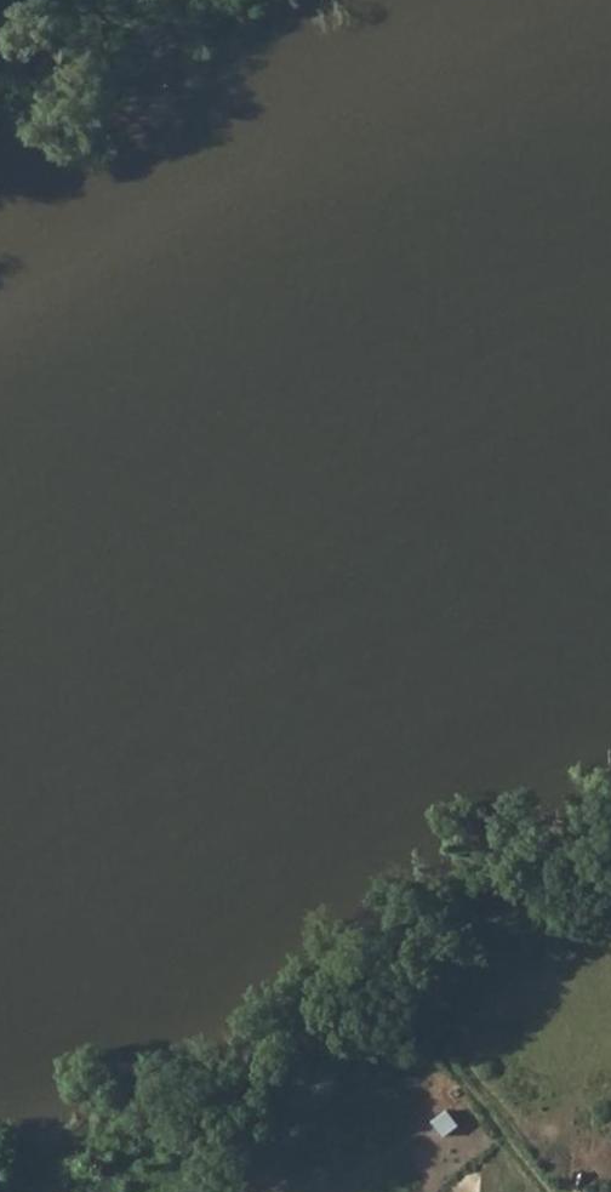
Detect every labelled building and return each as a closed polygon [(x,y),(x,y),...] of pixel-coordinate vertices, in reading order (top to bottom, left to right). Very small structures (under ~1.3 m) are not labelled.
[(459,1129),(446,1114),(432,1122),(446,1140),(459,1129)]
